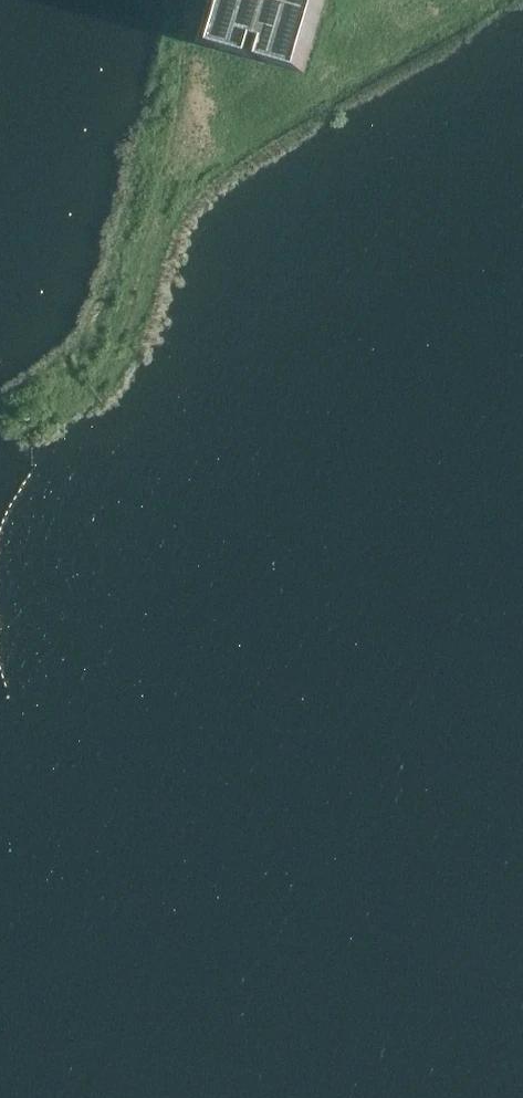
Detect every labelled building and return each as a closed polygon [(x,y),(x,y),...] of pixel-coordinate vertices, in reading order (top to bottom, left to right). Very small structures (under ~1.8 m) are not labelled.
[(220,35),(216,48),(255,59),(260,41),(265,42),(269,44),(264,62),(303,73),(324,0),(208,0),(196,42),(197,43),(201,30),(220,35)]
